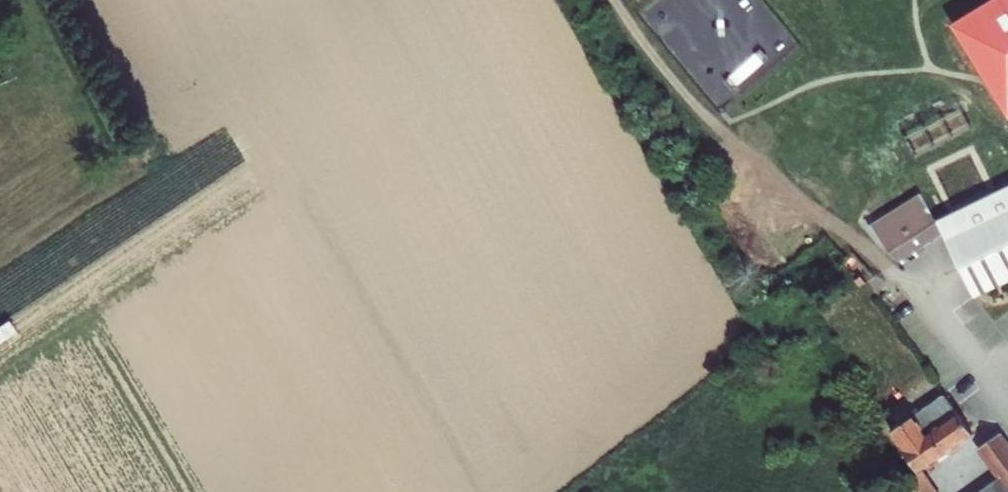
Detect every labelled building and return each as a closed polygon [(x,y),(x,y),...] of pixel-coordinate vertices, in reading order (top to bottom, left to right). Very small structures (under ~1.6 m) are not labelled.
[(1007,107),(1007,0),(988,0),(955,21),(1007,107)] [(937,219),(919,189),(867,224),(896,258),(941,229),(973,291),(1007,273),(1007,183),(937,219)] [(890,420),(917,459),(900,470),(914,491),(939,491),(919,460),(972,424),(945,383),(890,420)] [(1000,426),(978,440),(998,470),(967,490),(966,491),(1007,491),(1007,438),(1000,426)]
